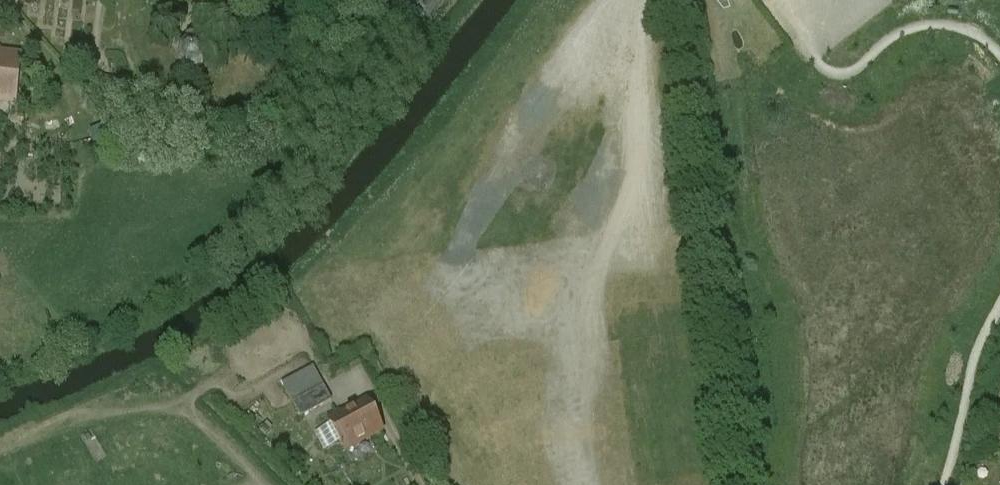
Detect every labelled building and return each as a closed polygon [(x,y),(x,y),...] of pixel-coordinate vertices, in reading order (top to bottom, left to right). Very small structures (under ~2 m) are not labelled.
[(201,41),(187,40),(186,49),(181,53),(179,67),(184,72),(183,84),(197,85),(198,74),(204,69),(205,55),(200,50),(201,41)] [(0,57),(0,103),(15,105),(20,61),(18,59),(0,57)] [(282,383),(294,405),(304,399),(324,388),(313,367),(282,383)] [(324,388),(304,399),(312,414),(332,402),(324,388)] [(304,399),(294,405),(301,419),(312,414),(304,399)] [(367,404),(330,424),(345,452),(382,433),(367,404)]
